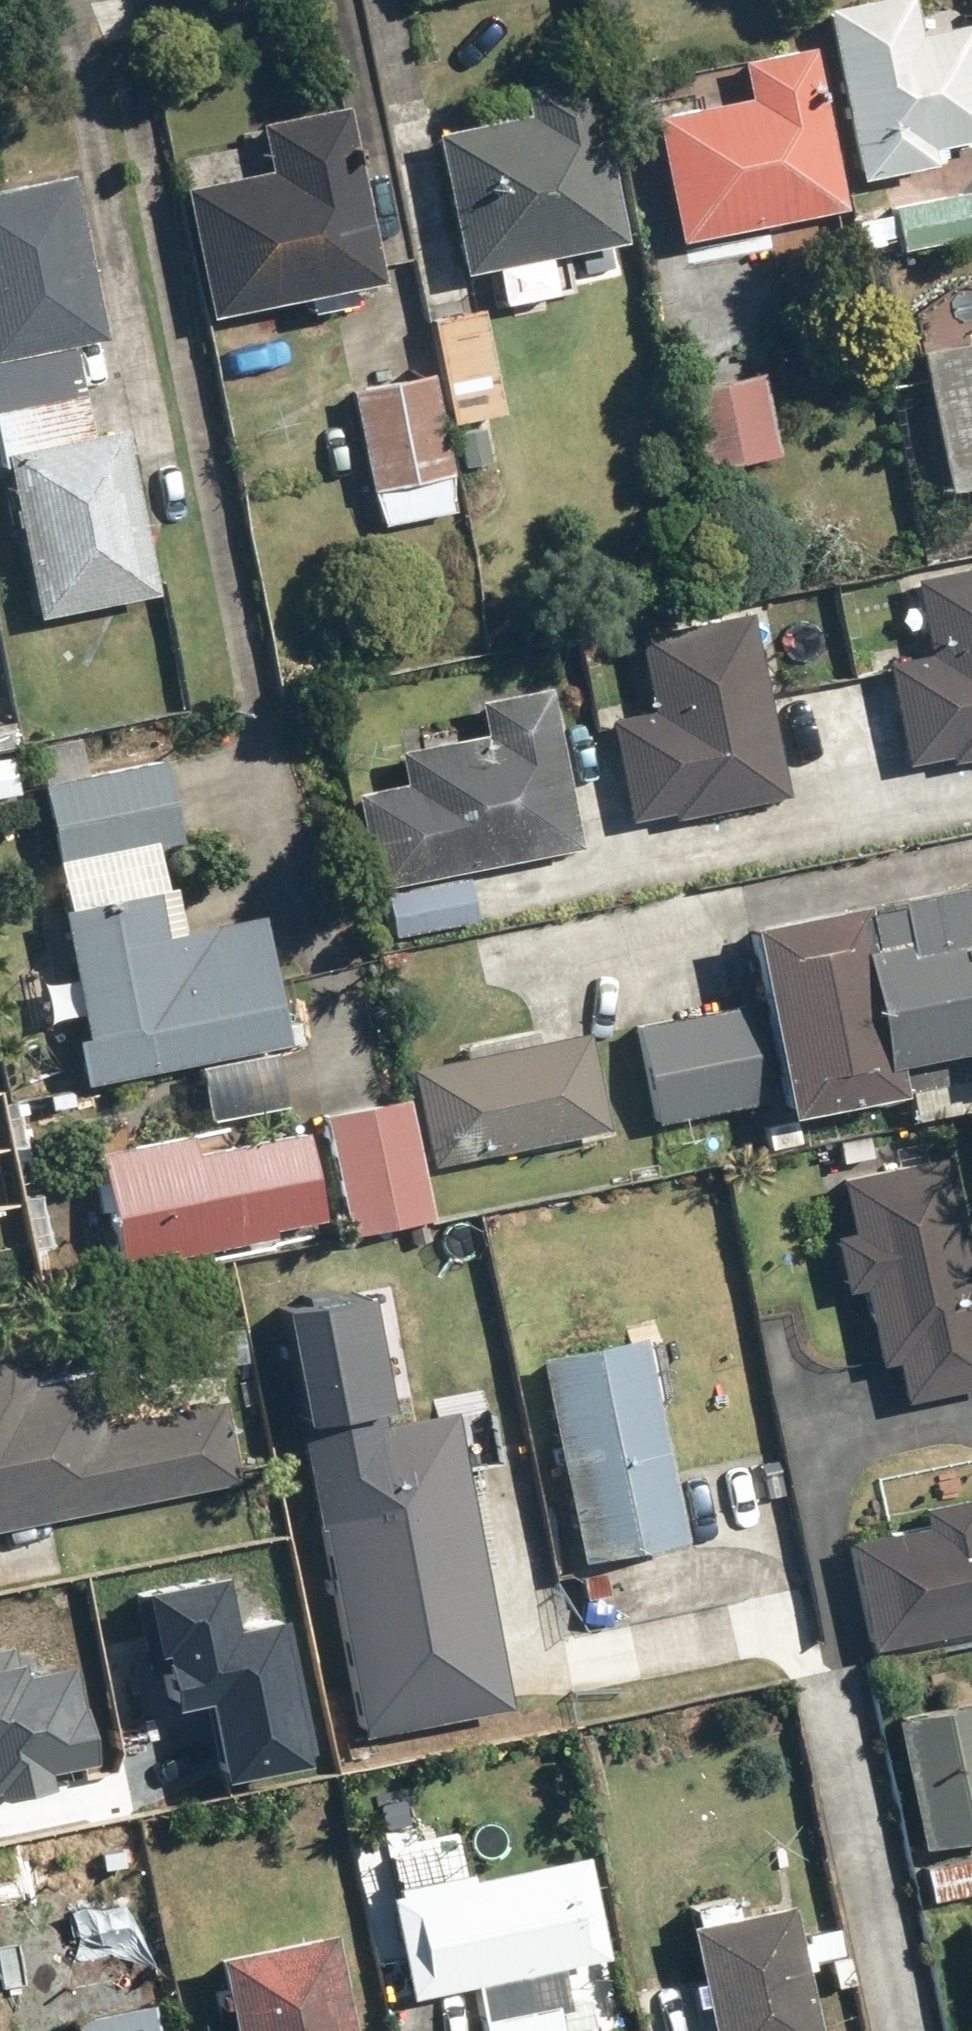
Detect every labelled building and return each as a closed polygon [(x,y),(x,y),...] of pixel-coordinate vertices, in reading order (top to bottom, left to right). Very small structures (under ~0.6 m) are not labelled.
[(855,178),(930,163),(926,147),(971,138),(971,52),(966,20),(912,31),(906,0),(856,0),(821,7),(855,178)] [(650,115),(676,242),(842,208),(808,45),(735,60),(742,96),(650,115)] [(432,134),(460,273),(621,241),(588,74),(519,88),(525,116),(432,134)] [(181,190),(207,317),(379,282),(343,108),(256,125),(266,172),(181,190)] [(71,344),(103,338),(70,171),(0,185),(0,358),(71,344)] [(888,207),(897,250),(971,235),(963,192),(888,207)] [(426,318),(447,422),(500,412),(479,308),(426,318)] [(943,489),(971,484),(971,335),(914,347),(943,489)] [(0,358),(0,446),(1,452),(89,435),(71,344),(0,358)] [(347,389),(368,490),(383,526),(452,510),(450,473),(429,372),(347,389)] [(677,389),(693,469),(775,453),(758,372),(677,389)] [(1,452),(34,616),(154,593),(121,428),(89,435),(1,452)] [(904,765),(952,755),(953,759),(971,756),(971,565),(910,578),(925,653),(883,662),(904,765)] [(610,716),(631,819),(679,809),(680,814),(784,793),(747,610),(637,632),(652,708),(610,716)] [(353,791),(373,886),(576,844),(543,686),(478,700),(484,731),(397,749),(404,780),(353,791)] [(40,785),(57,864),(179,839),(163,759),(40,785)] [(381,893),(390,935),(472,918),(463,876),(381,893)] [(778,1114),(893,1093),(887,1060),(964,1046),(969,1073),(971,1073),(971,882),(743,925),(778,1114)] [(68,1035),(77,1082),(286,1042),(261,911),(157,931),(148,889),(57,906),(81,1033),(68,1035)] [(632,1024),(651,1122),(758,1101),(739,1003),(632,1024)] [(409,1066),(428,1161),(606,1125),(587,1030),(409,1066)] [(323,1112),(347,1232),(427,1216),(403,1096),(323,1112)] [(96,1150),(117,1257),(168,1247),(169,1256),(273,1236),(271,1226),(319,1217),(301,1126),(191,1148),(188,1132),(96,1150)] [(848,1228),(832,1231),(843,1289),(862,1286),(877,1361),(892,1358),(900,1399),(971,1385),(971,1287),(946,1156),(838,1177),(848,1228)] [(287,1307),(302,1417),(395,1404),(380,1295),(287,1307)] [(534,1351),(574,1562),(680,1542),(639,1331),(534,1351)] [(238,1479),(223,1398),(101,1421),(90,1365),(32,1376),(8,1359),(0,1360),(0,1524),(238,1479)] [(303,1439),(357,1732),(505,1705),(451,1412),(303,1439)] [(867,1644),(971,1623),(971,1494),(920,1504),(923,1524),(846,1539),(867,1644)] [(199,1695),(217,1779),(309,1760),(280,1617),(222,1628),(209,1566),(136,1582),(162,1703),(199,1695)] [(1,1766),(9,1807),(84,1792),(77,1752),(83,1751),(62,1642),(0,1654),(0,1766),(1,1766)] [(918,1843),(971,1832),(971,1700),(892,1716),(918,1843)] [(481,2030),(559,2030),(555,2012),(567,2009),(558,1964),(602,1955),(580,1849),(467,1872),(461,1846),(390,1860),(396,1886),(385,1889),(408,1998),(471,1984),(481,2030)] [(928,1896),(971,1889),(971,1848),(922,1856),(928,1896)] [(707,2030),(812,2030),(785,1903),(684,1925),(707,2030)] [(327,1928),(212,1952),(229,2030),(350,2030),(327,1928)]
